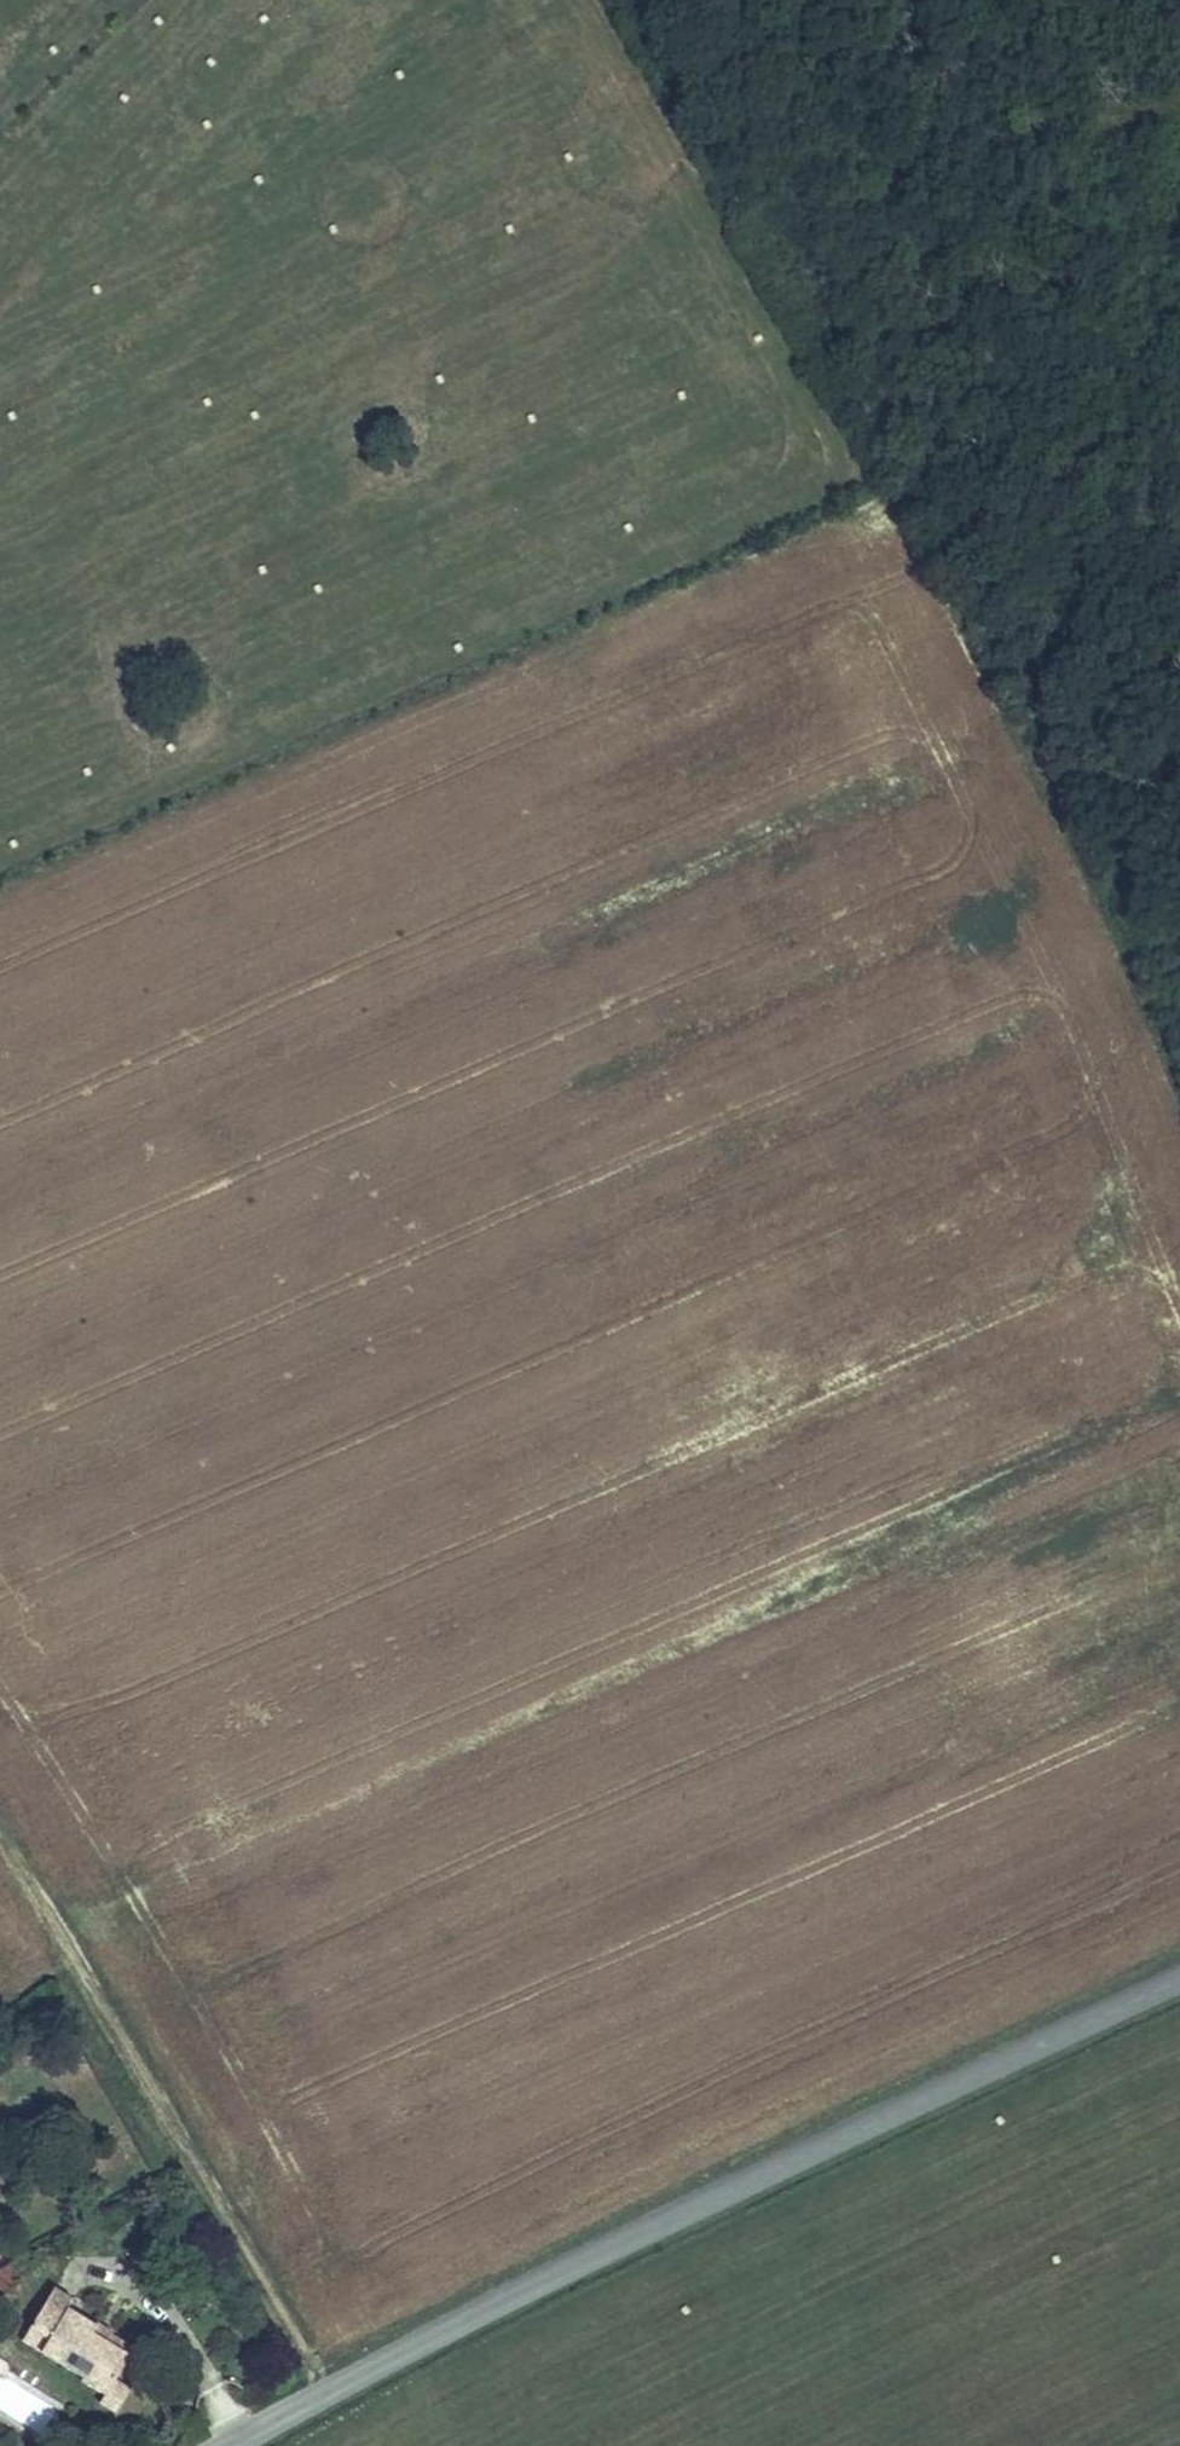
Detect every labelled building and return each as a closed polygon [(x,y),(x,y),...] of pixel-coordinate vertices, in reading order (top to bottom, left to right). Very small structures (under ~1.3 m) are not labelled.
[(112,2374),(129,2364),(147,2333),(78,2293),(83,2281),(66,2271),(41,2312),(62,2326),(56,2337),(112,2374)] [(62,2326),(41,2312),(33,2324),(56,2337),(62,2326)] [(128,2366),(129,2364),(112,2374),(120,2378),(128,2366)] [(142,2374),(128,2366),(120,2378),(112,2392),(127,2401),(142,2374)]
